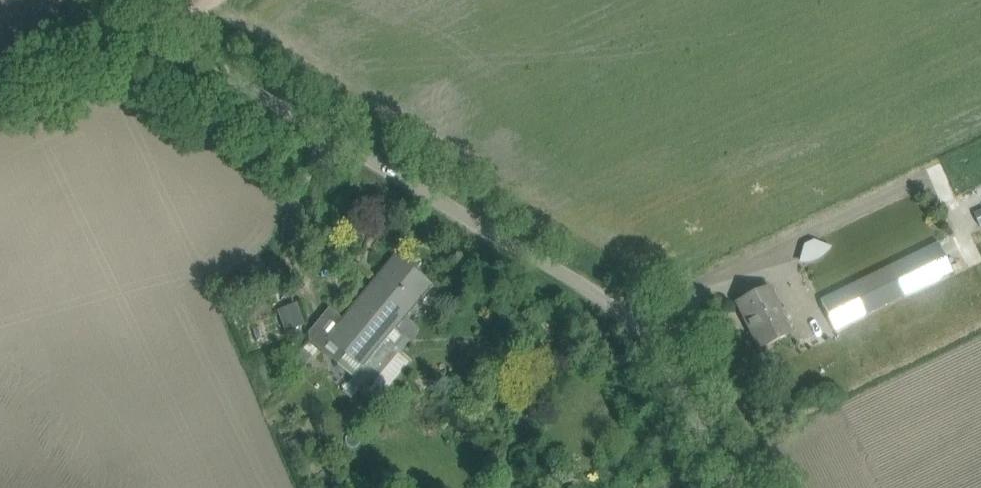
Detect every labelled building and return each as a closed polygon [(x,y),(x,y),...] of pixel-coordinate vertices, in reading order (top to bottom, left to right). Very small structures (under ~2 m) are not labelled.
[(806,238),(800,257),(822,265),(829,245),(806,238)] [(821,299),(836,330),(954,271),(939,241),(821,299)] [(395,257),(328,338),(363,368),(431,286),(395,257)] [(737,303),(760,349),(792,333),(770,287),(737,303)] [(284,308),(293,331),(306,326),(298,303),(284,308)]
